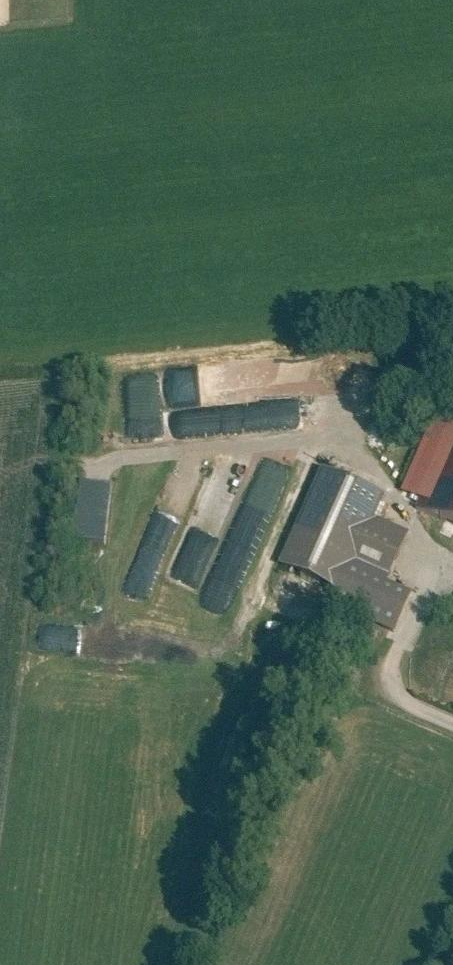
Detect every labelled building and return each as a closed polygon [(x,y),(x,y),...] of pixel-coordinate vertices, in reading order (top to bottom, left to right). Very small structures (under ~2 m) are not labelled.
[(415,506),(452,522),(452,414),(443,409),(409,488),(421,493),(415,506)] [(202,467),(186,460),(145,553),(161,560),(202,467)] [(324,464),(280,559),(333,584),(325,600),(390,630),(409,589),(382,577),(406,526),(376,513),(386,492),(324,464)] [(77,474),(71,537),(102,539),(108,477),(77,474)] [(216,475),(168,590),(193,600),(241,485),(216,475)]
